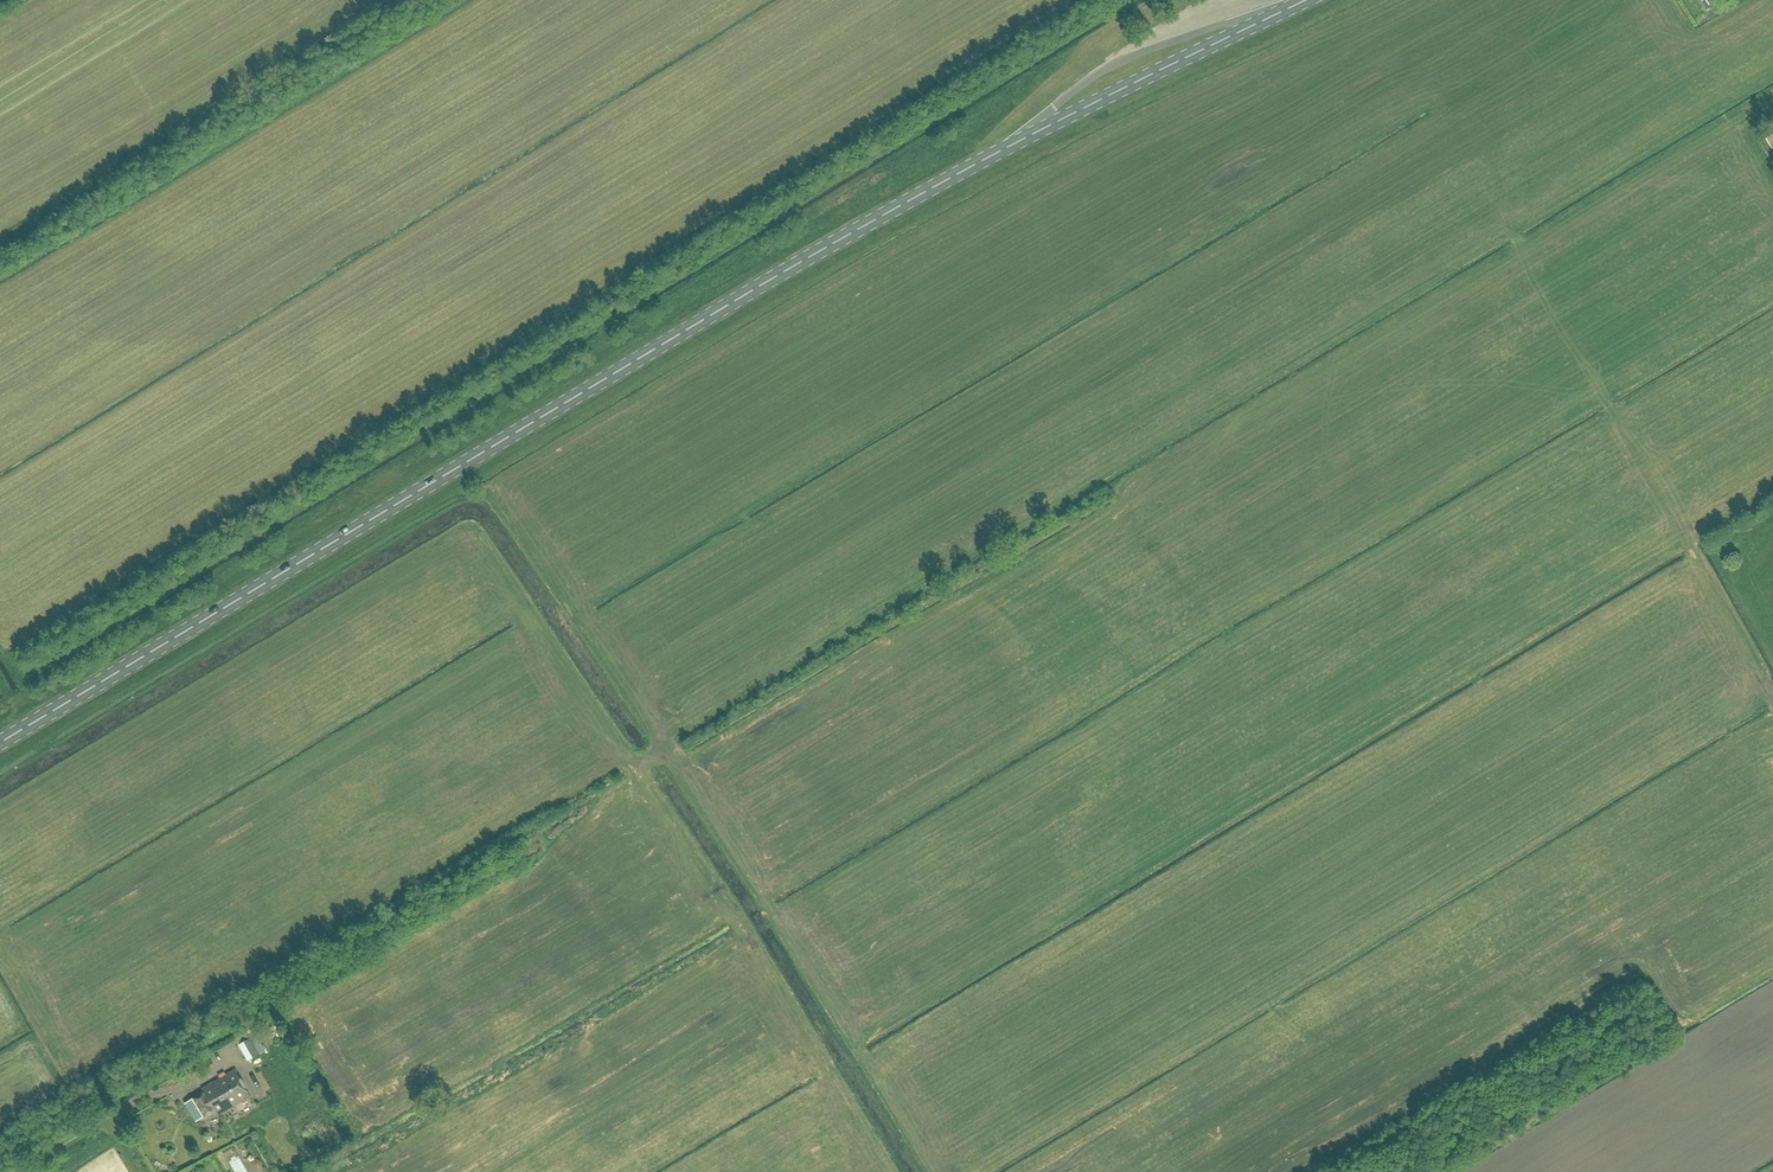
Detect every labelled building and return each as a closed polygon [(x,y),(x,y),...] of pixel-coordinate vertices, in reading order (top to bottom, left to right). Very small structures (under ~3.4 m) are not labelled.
[(1712,10),(1722,4),(1720,0),(1706,0),(1712,10)] [(1772,142),(1772,127),(1763,133),(1770,144),(1772,142)] [(805,664),(815,675),(824,665),(814,655),(805,664)] [(272,1024),(263,1028),(266,1034),(275,1030),(272,1024)] [(239,1044),(248,1061),(260,1055),(250,1038),(239,1044)] [(293,1046),(285,1050),(289,1058),(297,1053),(293,1046)] [(250,1096),(235,1070),(202,1089),(203,1092),(193,1098),(205,1118),(215,1112),(218,1115),(250,1096)] [(244,1116),(260,1107),(253,1096),(238,1106),(244,1116)] [(243,1157),(234,1161),(239,1171),(250,1171),(243,1157)]
